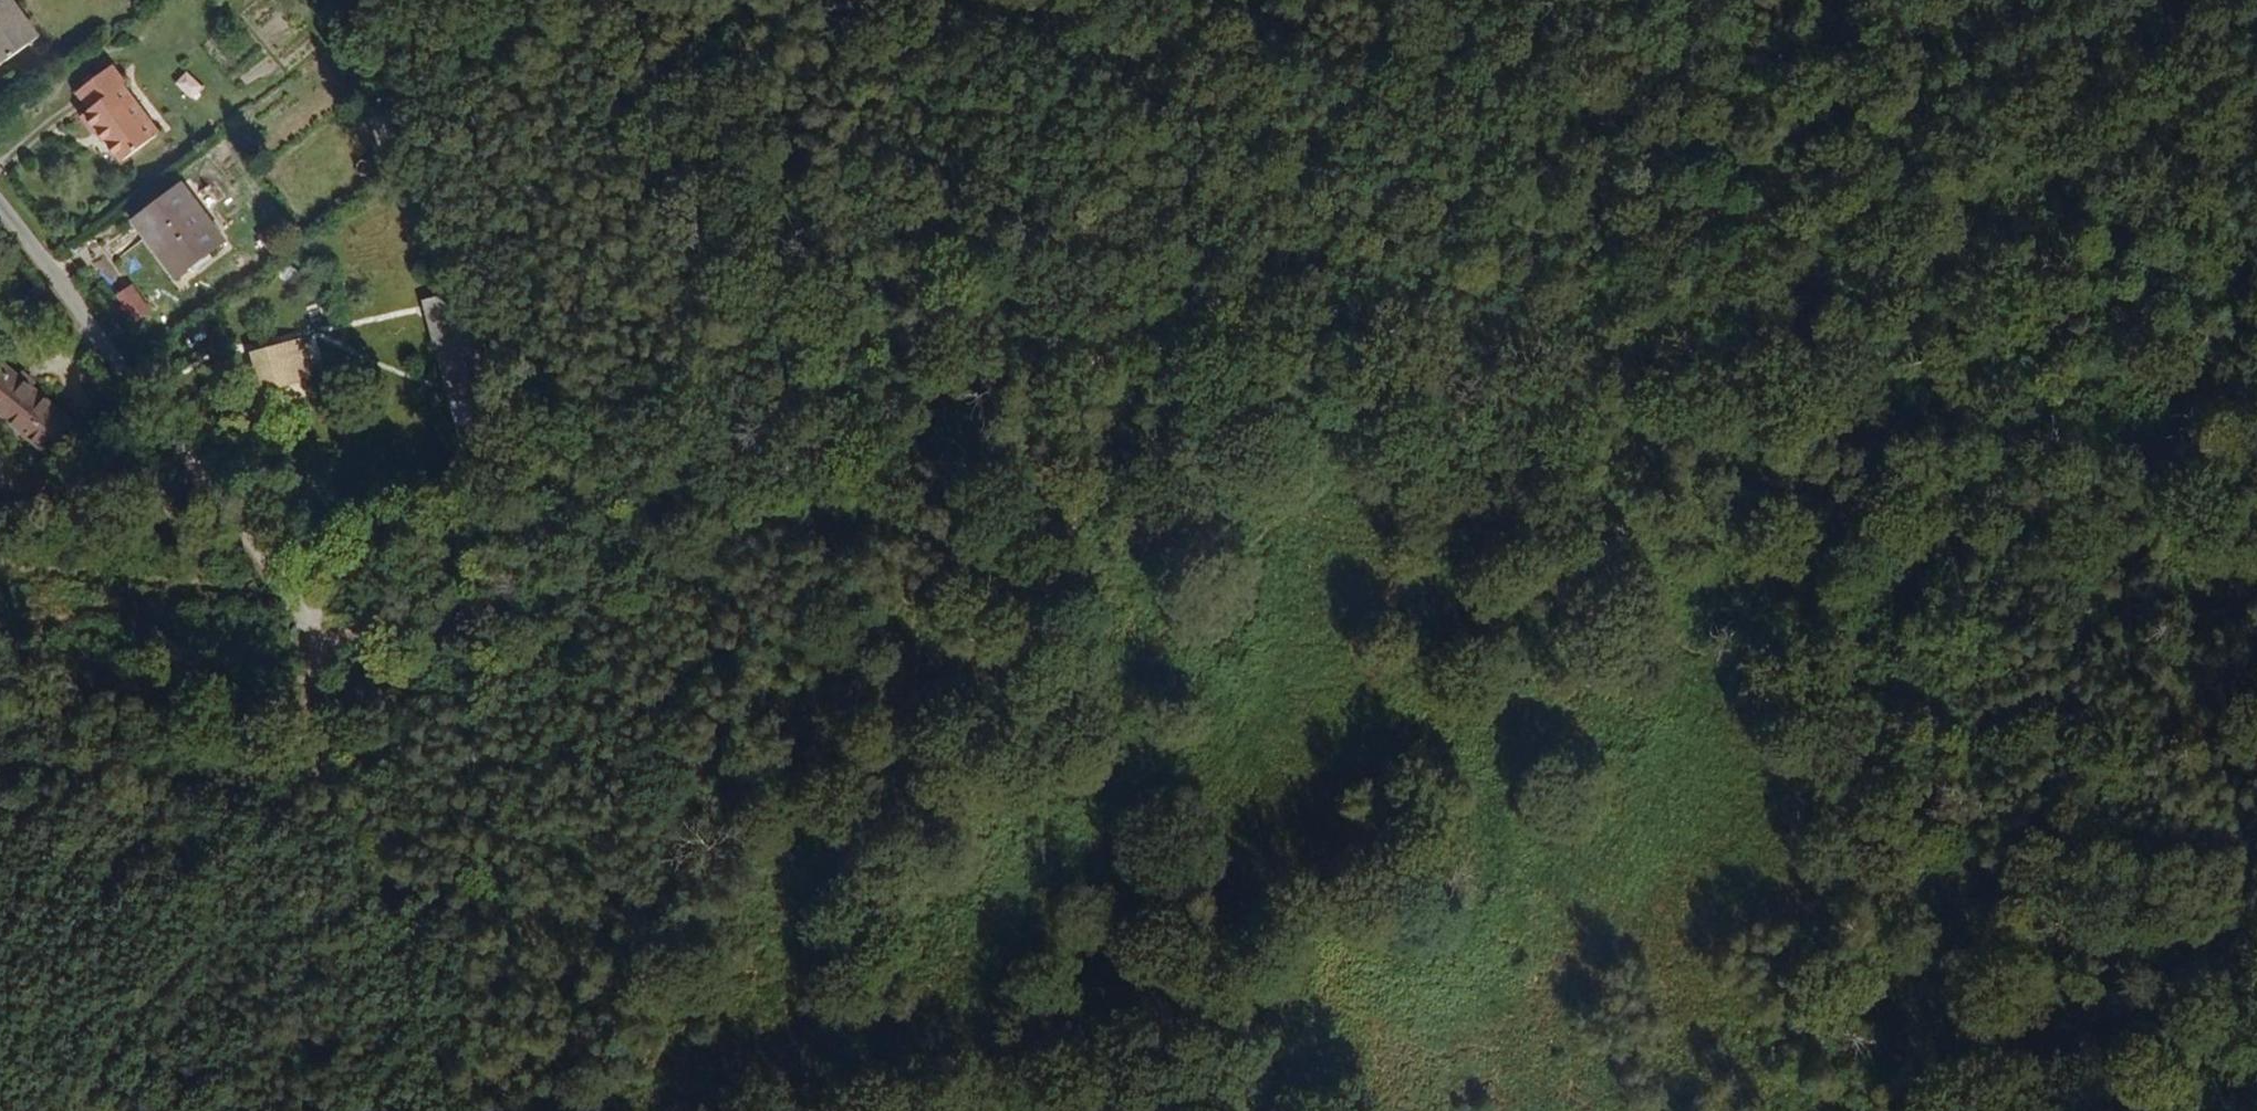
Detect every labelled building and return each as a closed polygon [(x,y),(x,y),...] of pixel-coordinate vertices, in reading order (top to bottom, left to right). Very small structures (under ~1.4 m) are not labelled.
[(50,47),(18,4),(0,17),(0,60),(11,75),(50,47)] [(121,69),(88,98),(101,115),(93,122),(106,138),(110,134),(134,164),(170,137),(133,90),(135,88),(121,69)] [(177,71),(166,85),(194,107),(205,94),(177,71)] [(190,194),(144,230),(185,285),(232,248),(190,194)] [(132,321),(149,312),(134,284),(117,293),(132,321)] [(465,287),(429,294),(466,448),(503,439),(465,287)] [(306,331),(262,345),(271,378),(317,365),(306,331)] [(0,394),(0,443),(46,478),(70,446),(0,394)]
